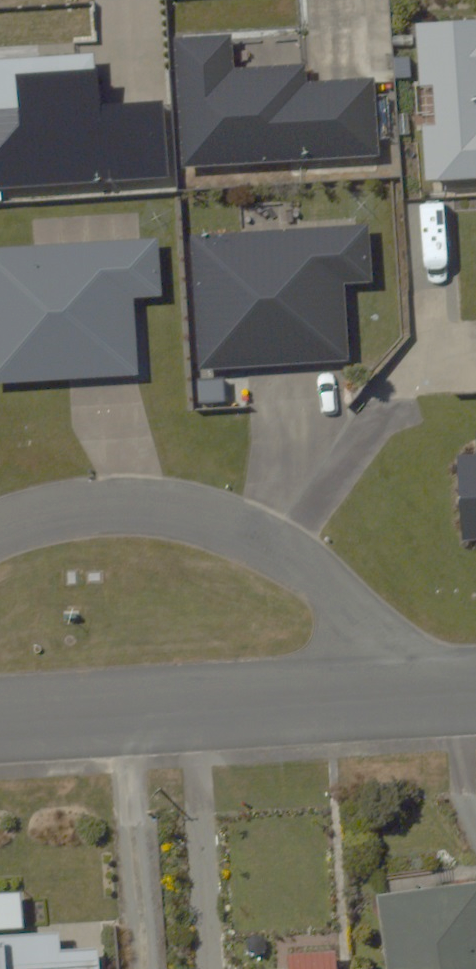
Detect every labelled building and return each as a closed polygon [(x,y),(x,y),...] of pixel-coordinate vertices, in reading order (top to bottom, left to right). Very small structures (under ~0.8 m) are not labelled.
[(417,74),(434,73),(436,117),(422,118),(425,172),(475,170),(475,3),(457,4),(457,0),(413,0),(417,74)] [(233,33),(181,33),(181,80),(168,80),(169,172),(288,172),(288,156),(378,156),(378,76),(306,76),(306,63),(233,63),(233,33)] [(370,225),(200,226),(201,374),(250,373),(250,360),(344,359),(343,296),(370,296),(370,225)] [(455,454),(458,532),(475,531),(475,454),(455,454)] [(376,878),(386,965),(365,967),(365,968),(475,968),(475,867),(376,878)] [(88,952),(57,953),(56,942),(0,943),(0,968),(88,968),(88,952)] [(343,942),(260,946),(261,968),(345,968),(343,942)]
